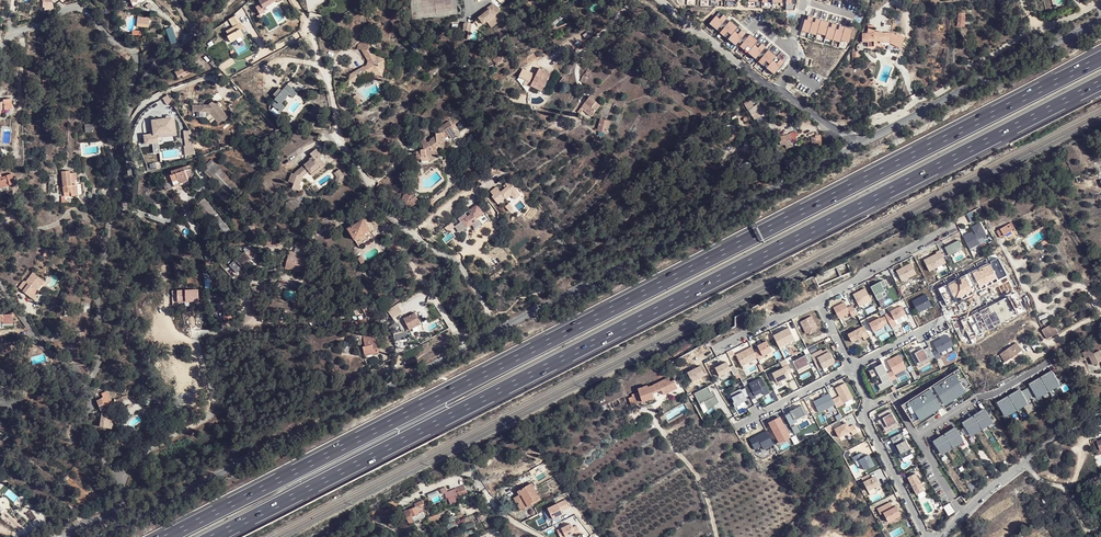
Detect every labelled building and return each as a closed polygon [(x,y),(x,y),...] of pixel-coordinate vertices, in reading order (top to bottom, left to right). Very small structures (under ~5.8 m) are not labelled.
[(258,2),(260,5),(255,8),(259,15),(256,17),(258,20),(262,18),(260,15),(264,12),(263,9),(276,1),(278,4),(283,1),(282,0),(261,0),(258,2)] [(135,13),(146,8),(148,7),(145,1),(133,7),(135,13)] [(493,5),(480,15),(482,18),(478,20),(483,28),(487,26),(491,30),(500,24),(496,18),(502,13),(493,5)] [(848,46),(853,30),(810,15),(805,31),(848,46)] [(965,16),(957,16),(956,27),(964,27),(965,16)] [(239,29),(243,27),(240,22),(224,32),(231,43),(243,36),(239,29)] [(470,32),(472,24),(463,22),(462,31),(470,32)] [(874,44),(880,44),(880,43),(890,43),(900,48),(905,37),(897,33),(896,35),(891,32),(882,32),(882,31),(874,32),(874,28),(868,28),(867,34),(862,33),(862,43),(867,43),(868,47),(874,47),(874,44)] [(361,51),(370,46),(371,41),(366,41),(358,45),(356,50),(361,51)] [(376,71),(383,72),(384,69),(386,59),(380,59),(378,55),(377,56),(370,46),(361,51),(368,61),(368,66),(350,75),(349,82),(355,82),(356,83),(357,79),(359,82),(362,80),(364,75),(368,75),(369,71),(375,72),(376,71)] [(386,59),(384,69),(391,70),(395,55),(386,59)] [(494,58),(496,66),(503,64),(501,56),(494,58)] [(428,80),(437,69),(433,66),(424,77),(428,80)] [(819,77),(823,72),(815,67),(811,73),(819,77)] [(182,79),(191,75),(188,71),(186,71),(184,68),(173,73),(176,79),(181,76),(182,79)] [(530,86),(540,91),(549,73),(539,68),(530,86)] [(583,75),(579,82),(583,84),(587,77),(585,75),(583,75)] [(283,104),(295,91),(288,84),(282,91),(280,89),(273,95),(277,98),(272,104),(281,113),(286,107),(283,104)] [(22,90),(25,96),(32,92),(28,87),(22,90)] [(362,106),(357,97),(353,99),(357,109),(362,106)] [(589,97),(584,103),(595,112),(600,106),(589,97)] [(3,102),(5,110),(5,112),(13,110),(11,98),(3,100),(3,102)] [(760,116),(758,112),(762,110),(758,103),(752,106),(750,100),(744,103),(752,120),(760,116)] [(595,112),(584,103),(576,113),(579,115),(582,111),(591,118),(595,112)] [(206,109),(199,108),(199,114),(207,114),(213,122),(217,125),(221,122),(223,124),(228,119),(218,109),(220,107),(217,105),(216,106),(207,106),(206,109)] [(199,114),(199,108),(191,107),(191,114),(194,115),(194,119),(204,121),(209,125),(213,122),(207,114),(199,114)] [(158,138),(177,136),(174,117),(150,121),(151,134),(143,135),(145,146),(152,145),(153,154),(160,153),(158,138)] [(606,122),(599,120),(596,132),(605,134),(608,123),(606,122)] [(445,132),(449,140),(457,136),(449,121),(439,127),(442,133),(445,132)] [(85,124),(85,132),(94,131),(93,123),(85,124)] [(189,129),(181,131),(188,156),(196,154),(189,129)] [(415,161),(422,160),(421,159),(427,158),(430,161),(436,157),(434,153),(438,151),(436,149),(440,146),(439,143),(442,143),(442,138),(441,133),(436,134),(436,136),(430,140),(431,142),(428,143),(425,139),(420,143),(424,149),(421,150),(420,151),(415,153),(415,161)] [(790,137),(795,135),(795,133),(780,138),(781,141),(785,140),(786,144),(791,142),(790,137)] [(810,136),(811,145),(821,144),(820,135),(810,136)] [(315,151),(309,156),(311,158),(308,160),(309,162),(303,166),(302,165),(291,175),(289,174),(286,182),(289,183),(290,187),(290,191),(296,194),(299,188),(297,187),(301,180),(309,174),(310,176),(319,168),(316,163),(318,161),(321,159),(315,151)] [(318,161),(316,163),(319,168),(310,176),(313,180),(325,170),(318,161)] [(164,181),(164,182),(169,181),(170,182),(171,181),(174,187),(189,181),(184,168),(171,172),(171,174),(165,176),(165,179),(165,181),(164,181)] [(440,170),(437,172),(443,179),(446,177),(440,170)] [(70,173),(62,173),(62,193),(70,193),(70,198),(77,197),(78,186),(79,174),(70,173)] [(14,186),(10,176),(0,179),(0,191),(14,186)] [(338,176),(334,179),(336,181),(333,187),(338,190),(342,181),(338,176)] [(488,194),(499,205),(510,195),(515,201),(521,195),(508,181),(499,190),(495,186),(488,194)] [(415,197),(417,193),(410,190),(406,197),(413,199),(417,206),(426,200),(421,195),(417,198),(415,197)] [(199,202),(225,235),(230,231),(204,199),(199,202)] [(478,205),(465,212),(467,217),(461,220),(465,228),(484,218),(478,205)] [(349,230),(356,241),(371,230),(364,219),(349,230)] [(963,237),(969,249),(980,244),(978,240),(986,235),(980,223),(972,227),(974,231),(963,237)] [(1010,223),(997,231),(1001,239),(1015,231),(1010,223)] [(371,230),(356,241),(360,247),(376,237),(371,230)] [(276,248),(276,238),(268,238),(269,248),(276,248)] [(940,250),(944,257),(963,248),(959,240),(940,250)] [(204,252),(207,261),(214,258),(212,254),(213,253),(211,249),(204,252)] [(944,257),(940,250),(936,252),(937,254),(924,260),(929,271),(946,263),(944,257)] [(285,267),(302,271),(305,258),(289,253),(288,256),(282,254),(280,263),(286,265),(285,267)] [(896,271),(902,281),(916,274),(911,264),(896,271)] [(30,283),(36,290),(43,284),(36,275),(27,282),(24,281),(22,283),(23,284),(19,287),(21,290),(30,283)] [(883,281),(871,287),(877,301),(883,298),(881,293),(884,291),(882,288),(886,286),(883,281)] [(34,292),(36,290),(30,283),(21,290),(23,293),(30,287),(34,292)] [(36,290),(39,293),(46,288),(43,284),(36,290)] [(22,293),(29,302),(37,295),(34,292),(30,287),(23,293),(22,293)] [(853,295),(859,307),(871,301),(865,288),(853,295)] [(912,301),(918,313),(932,306),(926,294),(912,301)] [(859,307),(861,310),(873,304),(871,301),(859,307)] [(857,314),(852,306),(847,308),(844,302),(833,308),(839,319),(850,313),(852,317),(857,314)] [(386,311),(390,318),(401,312),(397,304),(386,311)] [(885,315),(886,316),(889,322),(891,328),(897,325),(894,320),(906,314),(902,306),(885,315)] [(3,319),(3,323),(13,323),(12,312),(0,313),(0,319),(3,319)] [(416,312),(405,318),(410,328),(421,322),(416,312)] [(799,322),(805,333),(817,327),(811,316),(799,322)] [(889,322),(886,316),(881,319),(880,318),(869,323),(873,332),(884,326),(884,325),(889,322)] [(1041,330),(1047,340),(1058,333),(1053,324),(1041,330)] [(863,327),(847,335),(851,342),(862,337),(864,340),(868,337),(863,327)] [(777,345),(789,339),(790,341),(794,339),(788,328),(773,336),(777,345)] [(406,332),(394,333),(395,340),(407,339),(406,332)] [(954,346),(948,336),(933,343),(937,351),(932,353),(936,360),(941,357),(939,354),(954,346)] [(778,347),(790,341),(789,339),(777,345),(778,347)] [(362,348),(364,355),(373,352),(374,354),(378,352),(373,340),(366,342),(368,346),(362,348)] [(759,351),(754,353),(757,358),(758,360),(763,358),(762,356),(771,351),(766,341),(757,346),(759,351)] [(1017,342),(1003,352),(1005,355),(1002,357),(1006,361),(1023,350),(1017,342)] [(741,366),(757,358),(754,353),(751,347),(735,355),(741,366)] [(915,348),(909,351),(918,367),(930,360),(923,349),(917,352),(915,348)] [(821,350),(810,356),(813,360),(817,369),(821,367),(833,361),(827,349),(822,352),(821,350)] [(1085,353),(1087,358),(1091,357),(1095,365),(1100,363),(1100,351),(1095,354),(1092,349),(1085,353)] [(808,362),(813,360),(810,356),(809,353),(792,362),(797,370),(808,364),(806,361),(807,360),(808,362)] [(892,372),(887,374),(891,382),(896,379),(894,375),(904,370),(897,356),(887,361),(892,372)] [(808,364),(797,370),(797,372),(810,366),(808,362),(807,360),(806,361),(808,364)] [(833,361),(821,367),(823,369),(834,363),(833,361)] [(737,373),(733,365),(729,367),(726,362),(714,368),(719,376),(730,370),(733,375),(737,373)] [(772,374),(776,383),(789,376),(787,374),(791,372),(788,365),(783,367),(784,368),(772,374)] [(887,374),(883,365),(878,368),(876,369),(875,367),(868,371),(871,378),(878,375),(882,383),(877,386),(880,392),(893,385),(891,382),(887,374)] [(691,382),(704,375),(700,366),(687,372),(691,382)] [(959,367),(900,404),(912,421),(970,384),(959,367)] [(1051,370),(1028,383),(1030,386),(1036,395),(1037,397),(1060,384),(1051,370)] [(654,386),(648,388),(651,396),(662,392),(664,397),(679,390),(675,380),(670,383),(668,379),(667,378),(653,384),(654,386)] [(749,396),(751,399),(755,397),(754,396),(762,392),(764,396),(769,393),(761,378),(744,387),(745,388),(749,396)] [(844,383),(835,388),(838,395),(843,404),(852,399),(844,383)] [(647,385),(637,389),(637,391),(641,400),(651,396),(648,388),(647,385)] [(1030,386),(1021,391),(1026,400),(1036,395),(1030,386)] [(710,393),(707,387),(693,394),(699,404),(704,402),(708,410),(718,402),(713,391),(710,393)] [(749,396),(745,388),(741,390),(740,389),(729,394),(735,406),(744,402),(743,399),(749,396)] [(1021,391),(1019,388),(996,401),(1005,416),(1028,403),(1026,400),(1021,391)] [(632,396),(628,396),(631,404),(641,400),(637,391),(631,393),(632,396)] [(100,395),(102,397),(105,404),(111,402),(108,395),(107,396),(105,392),(100,395)] [(832,399),(829,394),(813,402),(818,413),(824,410),(826,415),(837,409),(836,407),(832,399)] [(836,407),(843,404),(838,395),(832,399),(836,407)] [(102,397),(97,399),(101,410),(112,405),(111,402),(105,404),(102,397)] [(785,416),(790,425),(796,422),(795,420),(804,415),(800,406),(789,412),(790,413),(785,416)] [(983,408),(961,422),(970,435),(992,421),(983,408)] [(897,423),(889,410),(878,416),(880,420),(879,421),(885,430),(897,423)] [(110,413),(110,411),(103,413),(102,427),(115,428),(115,422),(113,422),(109,421),(110,413)] [(780,419),(769,425),(779,444),(790,438),(780,419)] [(846,423),(834,430),(839,438),(851,432),(853,436),(858,433),(854,425),(849,428),(846,423)] [(897,423),(885,430),(886,433),(898,426),(897,423)] [(954,426),(932,440),(941,453),(963,440),(954,426)] [(773,445),(766,431),(749,440),(754,450),(761,446),(763,450),(773,445)] [(901,433),(890,439),(893,444),(894,444),(897,449),(896,450),(901,460),(911,454),(901,433)] [(852,458),(854,463),(859,460),(864,471),(874,466),(868,456),(864,458),(861,453),(852,458)] [(907,479),(916,496),(924,492),(915,474),(907,479)] [(868,475),(861,479),(867,492),(879,486),(876,479),(873,478),(870,479),(868,475)] [(531,483),(516,492),(518,496),(513,499),(520,512),(532,506),(530,502),(540,497),(531,483)] [(463,485),(439,494),(442,500),(458,493),(459,495),(467,492),(463,485)] [(565,500),(547,508),(552,519),(562,514),(561,511),(568,507),(565,500)] [(415,507),(404,512),(410,524),(425,517),(421,509),(425,507),(422,501),(414,505),(415,507)] [(890,503),(877,510),(880,516),(883,514),(887,523),(900,517),(896,507),(893,509),(890,503)] [(557,530),(560,536),(562,536),(565,536),(574,532),(576,535),(580,533),(576,525),(572,527),(570,524),(557,530)]
